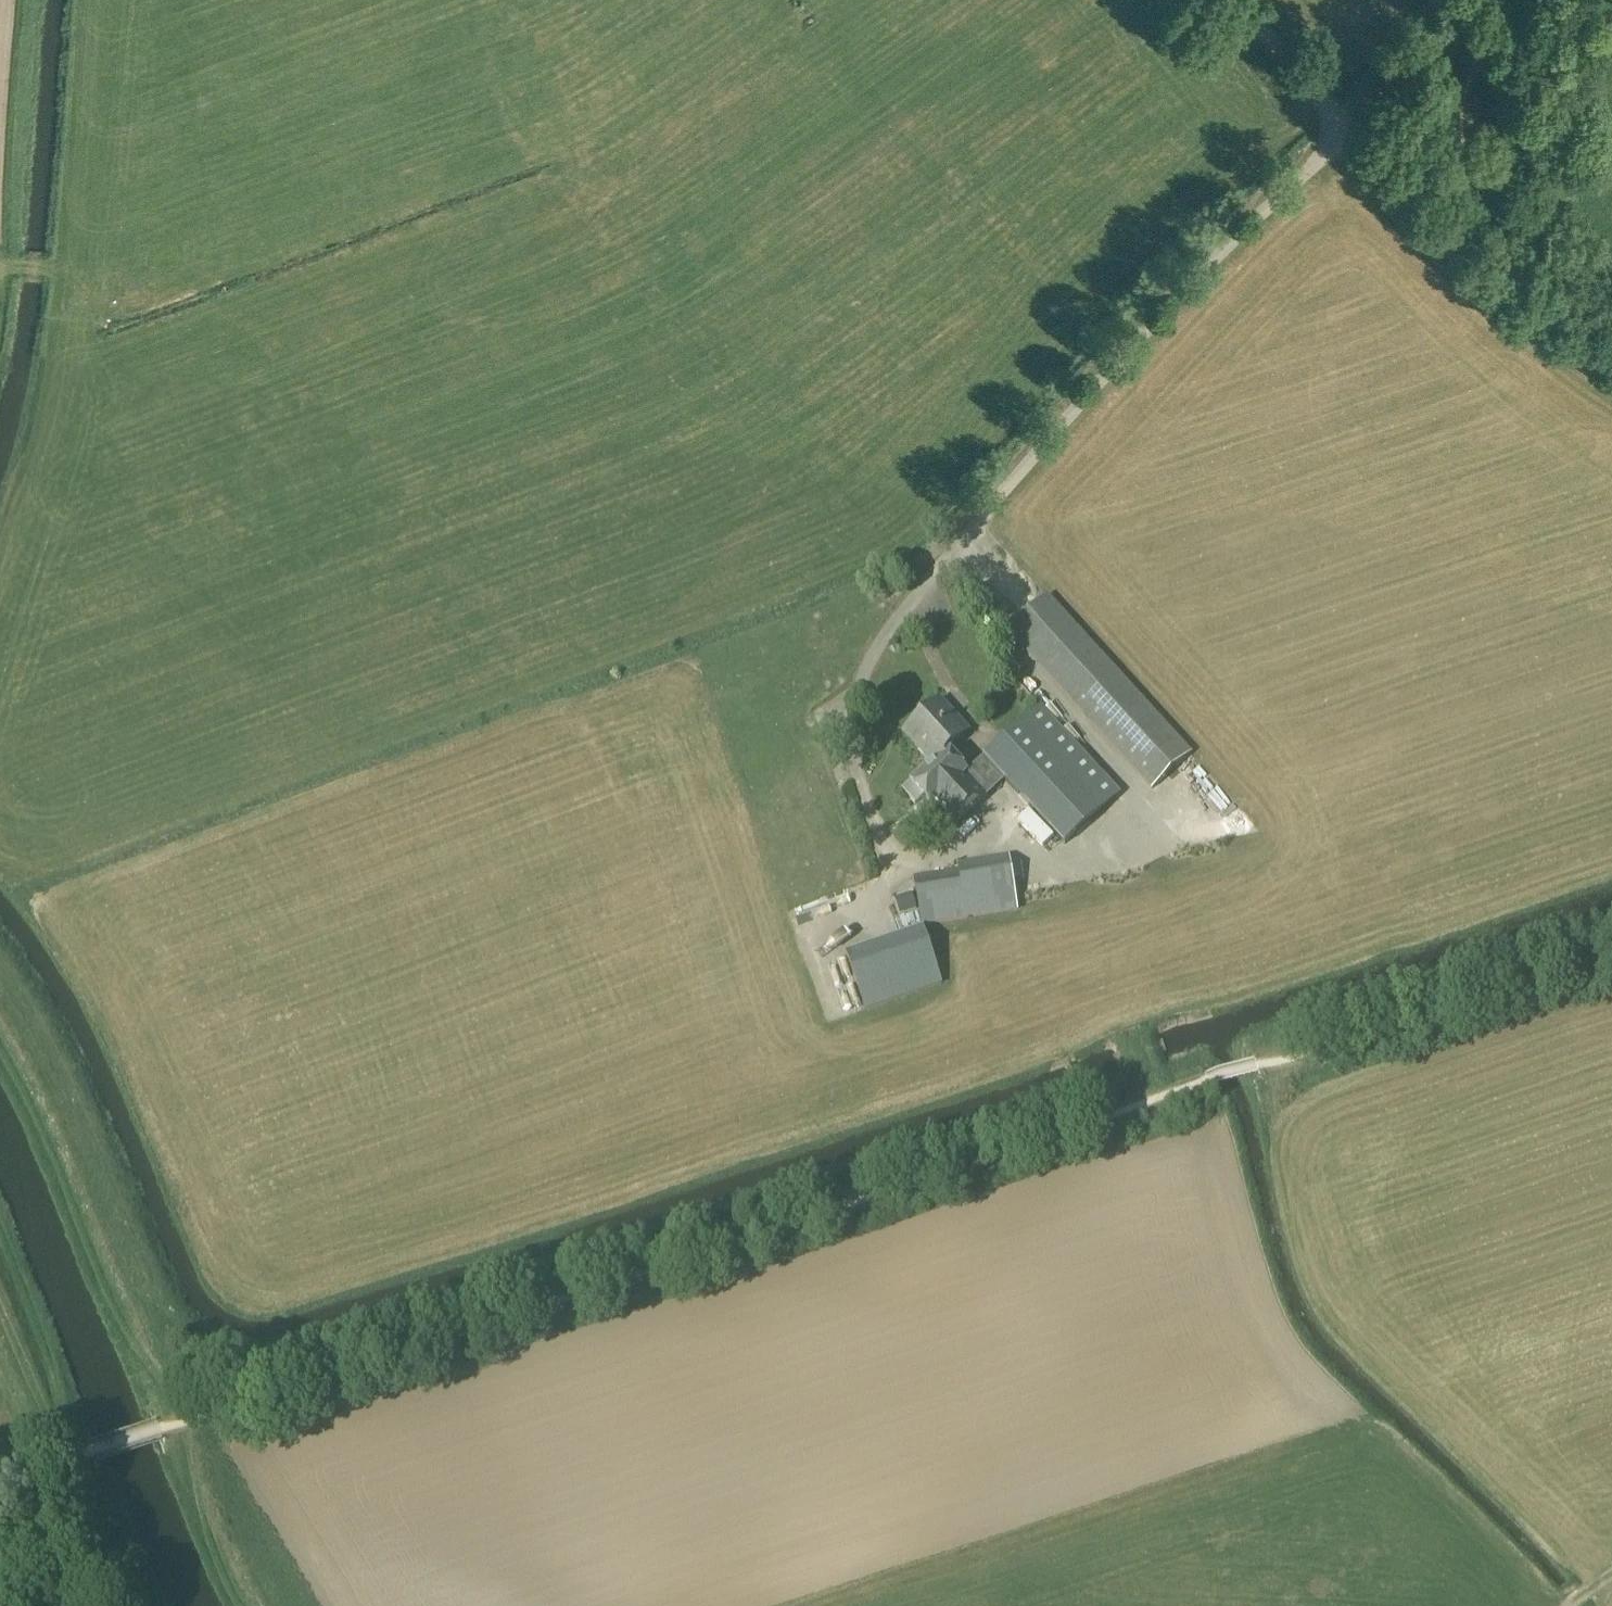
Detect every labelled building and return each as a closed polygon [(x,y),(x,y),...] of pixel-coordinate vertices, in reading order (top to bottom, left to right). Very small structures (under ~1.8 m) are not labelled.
[(1150,791),(1171,771),(1192,753),(1057,605),(1048,594),(1006,632),(1015,643),(1150,791)] [(967,773),(947,751),(969,731),(939,699),(901,734),(930,764),(909,783),(910,784),(903,791),(915,804),(922,797),(931,806),(925,811),(945,833),(1002,781),(982,760),(967,773)] [(1022,723),(982,760),(1002,781),(1060,845),(1100,808),(1118,792),(1040,707),(1022,723)] [(921,927),(1017,910),(1018,910),(1016,901),(1009,854),(956,863),(957,869),(913,877),(921,927)] [(864,1012),(941,985),(922,927),(844,954),(864,1012)]
